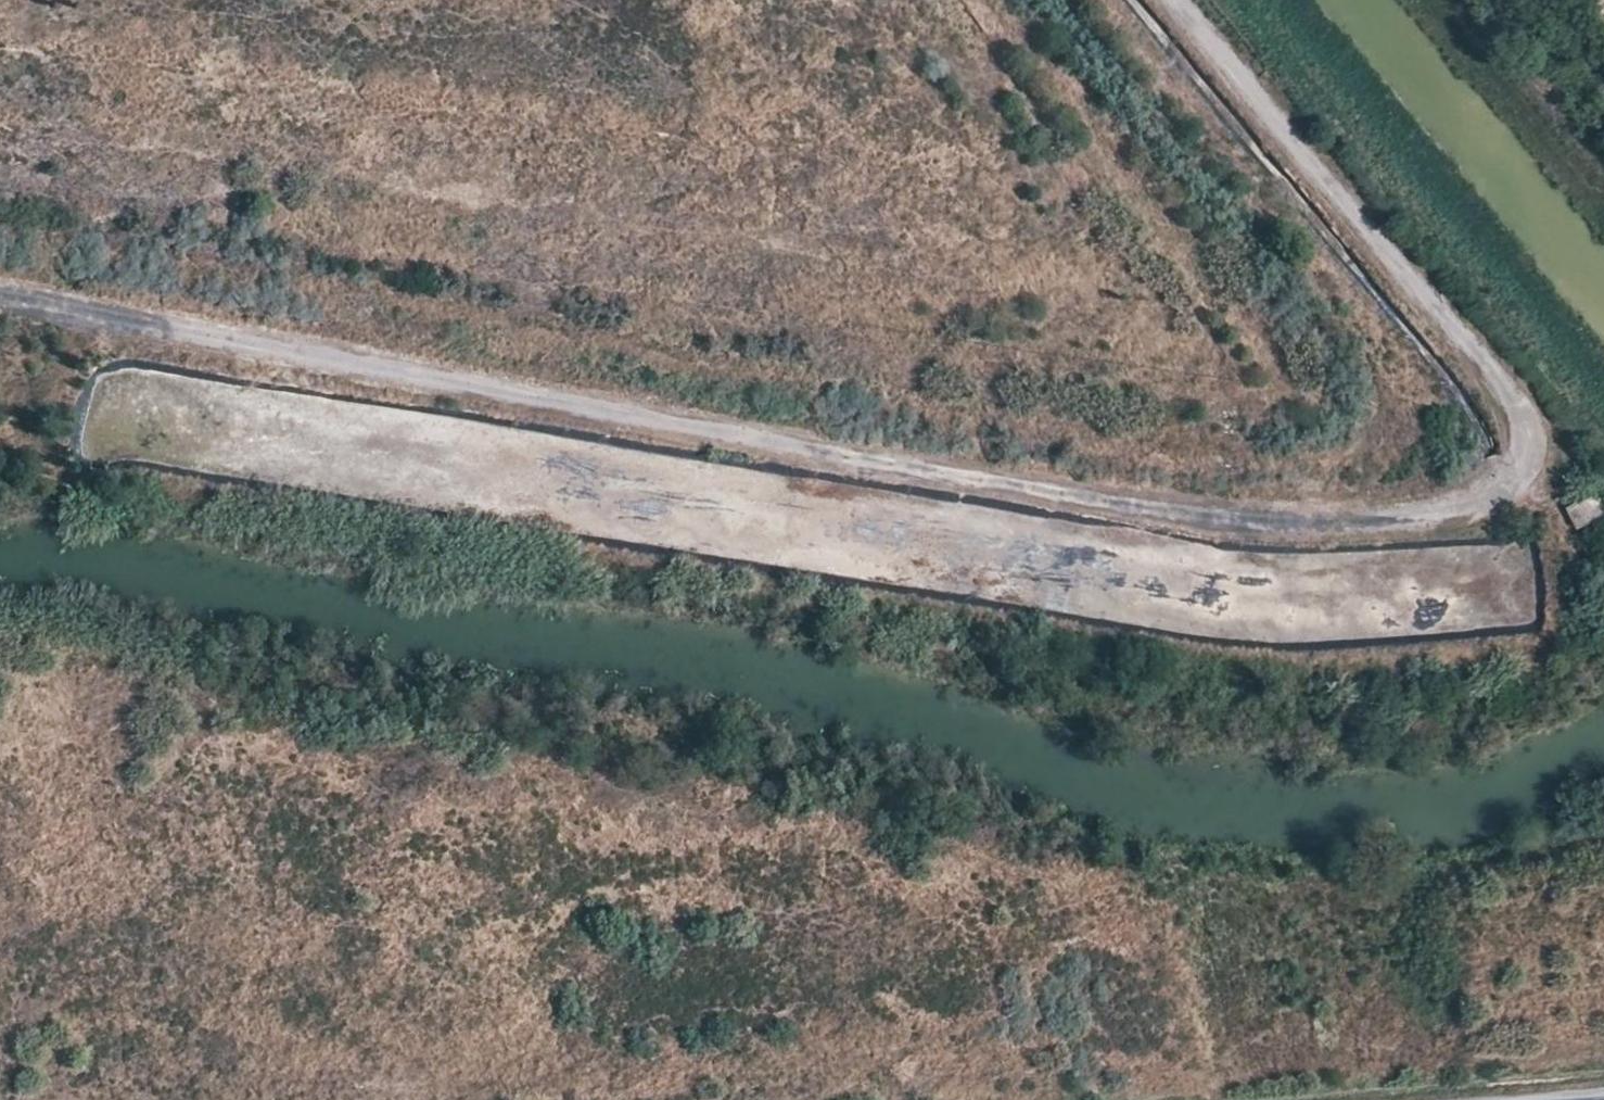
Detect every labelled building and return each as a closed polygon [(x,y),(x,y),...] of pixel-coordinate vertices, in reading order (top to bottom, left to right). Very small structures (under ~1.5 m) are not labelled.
[(1571,505),(1565,507),(1574,525),(1603,511),(1603,501),(1600,493),(1571,505)]
